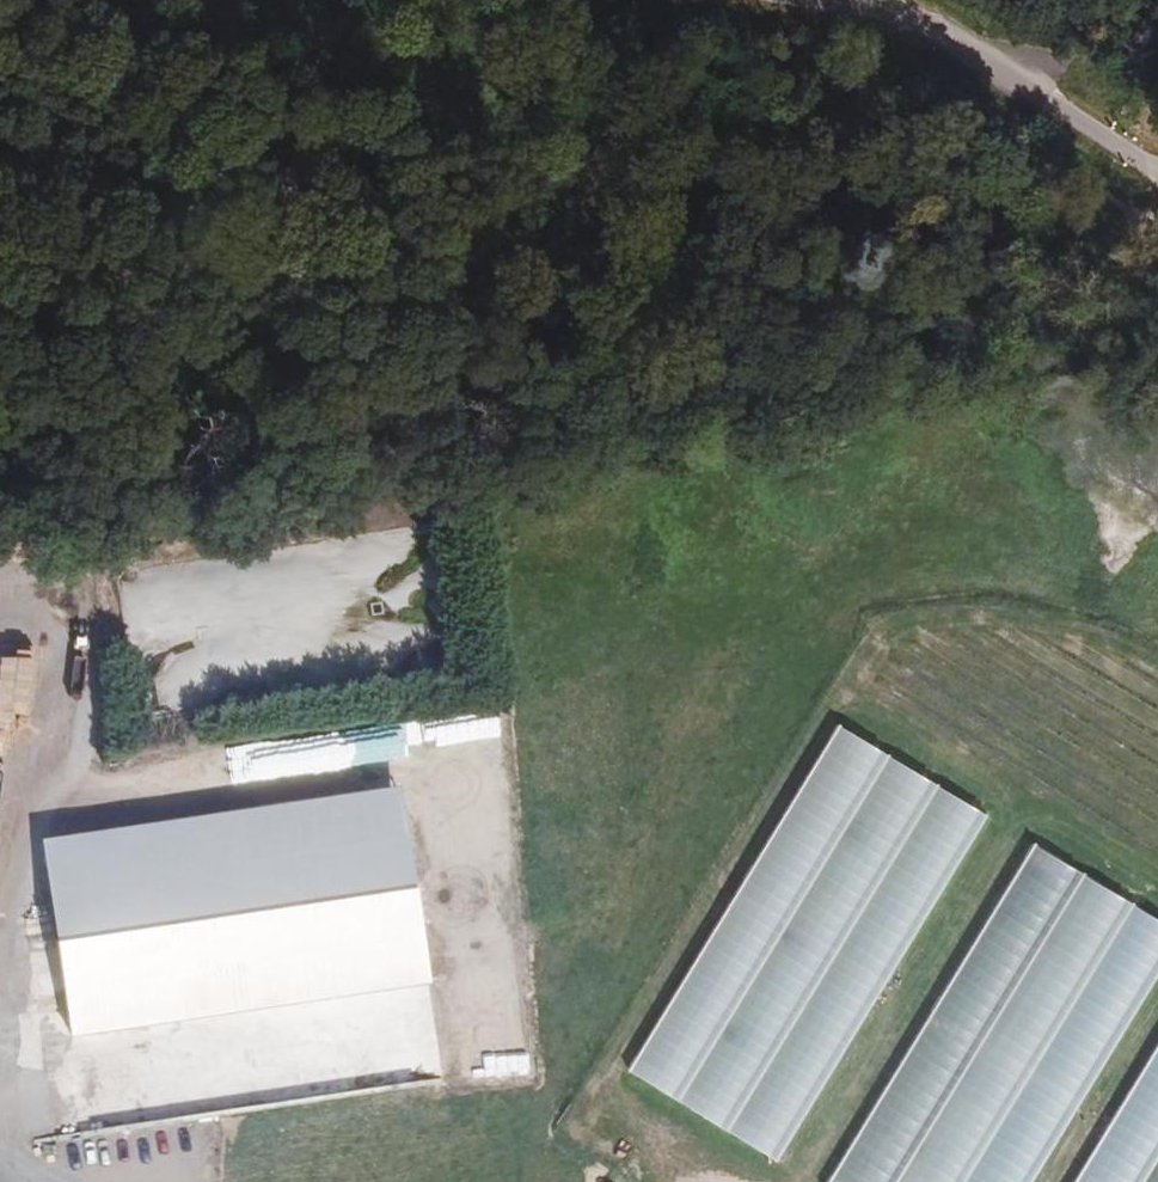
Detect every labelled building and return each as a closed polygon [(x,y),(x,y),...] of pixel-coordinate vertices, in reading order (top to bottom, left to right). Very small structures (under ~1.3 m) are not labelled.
[(248,741),(252,774),(432,753),(433,760),(498,752),(493,712),(248,741)] [(823,721),(632,1079),(786,1161),(977,803),(823,721)] [(394,790),(37,841),(66,1040),(423,988),(394,790)] [(836,1181),(1033,1181),(1157,946),(1157,914),(1017,840),(836,1181)] [(1077,1181),(1157,1181),(1157,1022),(1077,1181)] [(478,1078),(528,1071),(527,1059),(477,1066),(478,1078)]
